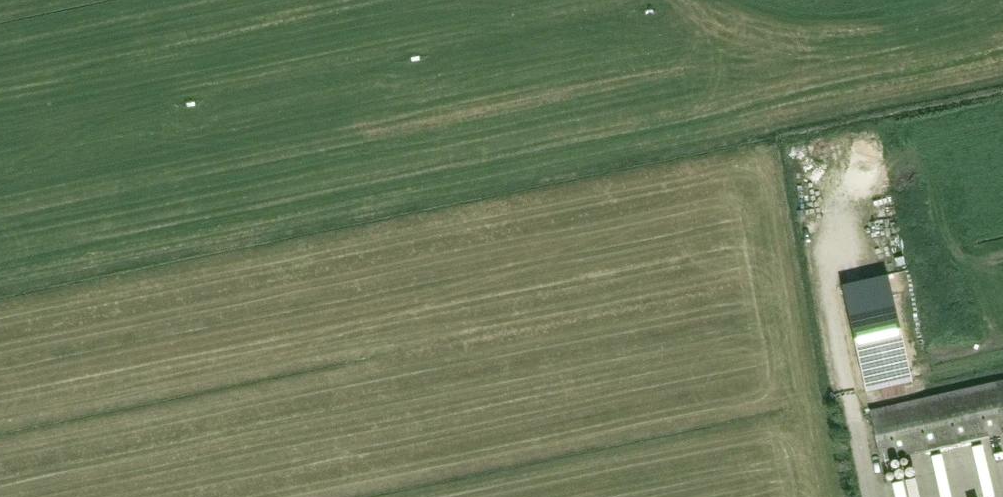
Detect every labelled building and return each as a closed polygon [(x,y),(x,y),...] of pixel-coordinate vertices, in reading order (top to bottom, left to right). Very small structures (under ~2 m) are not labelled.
[(843,285),(866,391),(911,382),(887,275),(843,285)] [(869,407),(881,458),(1002,430),(1002,379),(869,407)] [(930,449),(941,496),(968,496),(955,443),(930,449)]
